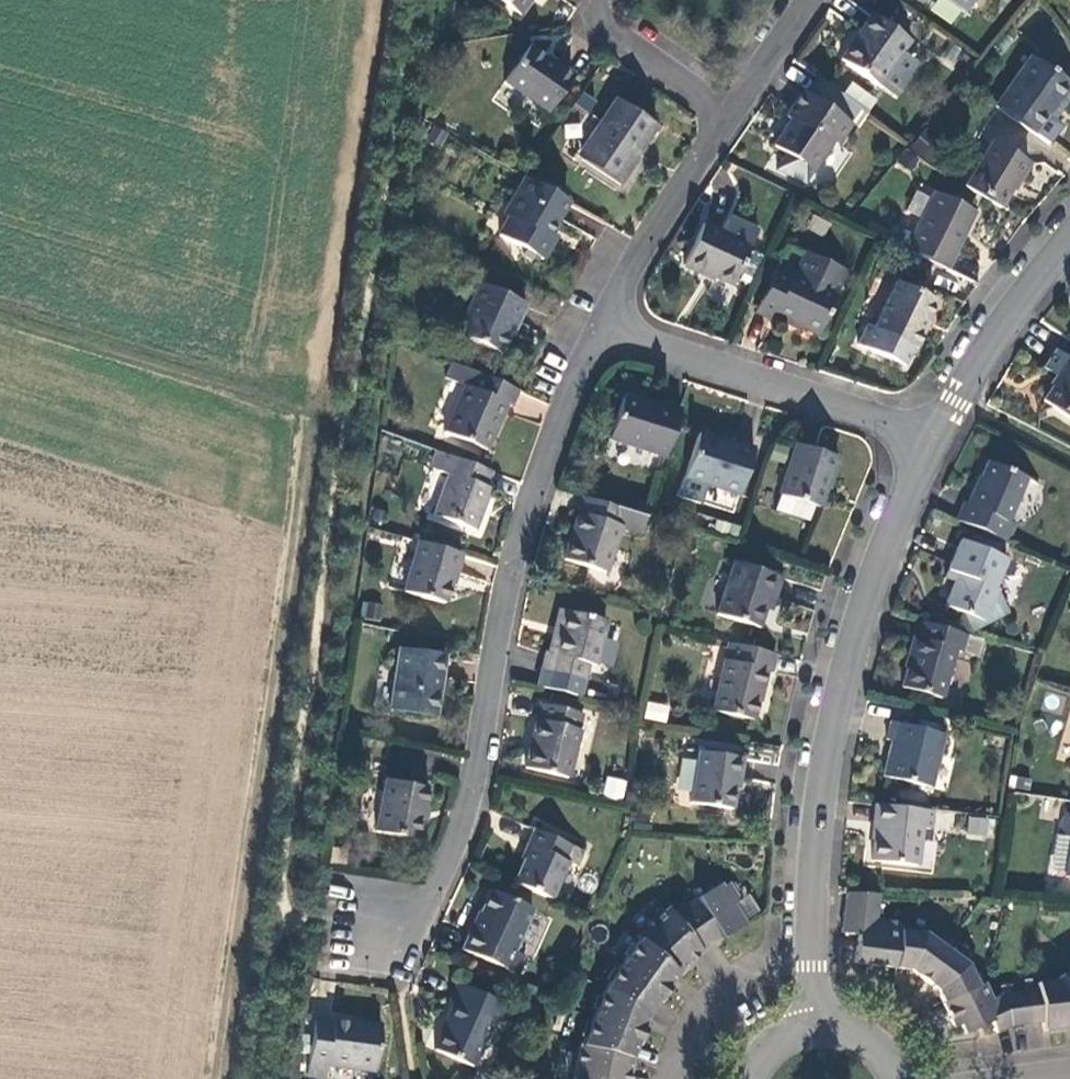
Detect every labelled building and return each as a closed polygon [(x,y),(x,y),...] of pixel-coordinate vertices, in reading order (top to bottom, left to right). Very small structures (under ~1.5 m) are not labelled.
[(519,16),(530,0),(496,0),(519,16)] [(963,13),(973,0),(944,0),(963,13)] [(870,15),(839,60),(893,98),(917,64),(900,53),(908,42),(870,15)] [(544,60),(527,49),(504,83),(548,113),(572,76),(556,66),(554,67),(544,60)] [(1049,115),(1069,85),(1029,57),(994,107),(1035,135),(1049,115)] [(545,58),(544,60),(554,67),(556,66),(545,58)] [(1069,85),(1049,115),(1053,117),(1069,94),(1069,86),(1069,85)] [(773,145),(785,154),(775,169),(803,182),(832,142),(836,146),(851,125),(803,92),(786,117),(793,121),(787,130),(784,128),(773,145)] [(631,164),(635,157),(656,127),(615,99),(599,122),(603,126),(580,159),(619,186),(633,165),(631,164)] [(580,159),(603,126),(599,122),(576,156),(580,159)] [(962,186),(999,208),(1015,181),(1017,183),(1028,164),(989,141),(962,186)] [(498,236),(519,248),(521,255),(530,260),(537,258),(542,260),(555,236),(549,233),(567,202),(523,178),(503,215),(508,218),(498,236)] [(974,214),(932,193),(905,250),(947,270),(974,214)] [(703,272),(713,277),(731,286),(749,246),(702,225),(683,266),(702,275),(703,272)] [(811,278),(835,289),(843,271),(804,254),(794,278),(808,284),(811,278)] [(837,290),(835,289),(811,278),(808,284),(794,278),(775,269),(755,313),(771,320),(772,317),(788,324),(788,323),(800,328),(817,336),(837,290)] [(933,301),(894,283),(872,329),(866,326),(856,346),(903,367),(912,348),(915,349),(922,333),(920,331),(933,301)] [(517,327),(526,306),(478,284),(456,335),(501,354),(513,326),(517,327)] [(1056,350),(1044,369),(1058,378),(1042,401),(1069,419),(1069,360),(1056,350)] [(516,391),(452,364),(445,378),(464,386),(444,433),(486,450),(505,405),(510,407),(516,391)] [(622,395),(608,440),(664,457),(680,408),(663,403),(662,408),(622,395)] [(698,434),(683,478),(738,496),(753,449),(733,442),(732,445),(698,434)] [(795,445),(778,495),(813,506),(818,507),(827,477),(830,477),(836,458),(795,445)] [(492,472),(436,452),(430,469),(448,475),(433,516),(475,531),(490,489),(486,487),(492,472)] [(956,521),(1006,542),(1013,525),(1006,522),(1024,479),(986,463),(976,488),(974,488),(967,505),(964,503),(956,521)] [(808,521),(813,506),(778,495),(773,510),(808,521)] [(640,534),(645,517),(583,498),(563,560),(605,573),(619,527),(640,534)] [(1005,559),(960,541),(947,571),(957,575),(954,582),(944,606),(961,613),(972,633),(1008,613),(997,593),(998,590),(993,589),(1005,559)] [(417,542),(403,592),(444,604),(449,584),(452,573),(455,574),(460,554),(417,542)] [(763,610),(767,597),(773,599),(779,578),(732,563),(715,615),(757,628),(763,610)] [(944,579),(954,582),(957,575),(947,571),(944,579)] [(773,599),(767,597),(763,610),(768,611),(773,599)] [(553,635),(560,637),(566,612),(559,610),(553,635)] [(549,653),(546,653),(541,671),(584,681),(588,664),(595,666),(606,621),(566,612),(560,637),(553,635),(549,653)] [(955,651),(961,653),(977,656),(982,641),(917,622),(907,657),(909,658),(900,688),(941,699),(955,651)] [(728,644),(712,711),(752,721),(759,689),(761,690),(766,671),(769,672),(774,654),(728,644)] [(398,651),(390,709),(436,715),(445,657),(398,651)] [(644,718),(666,722),(670,704),(648,700),(644,718)] [(580,714),(540,704),(524,768),(567,778),(578,730),(576,730),(580,714)] [(943,735),(889,722),(885,741),(890,742),(882,778),(930,789),(943,735)] [(742,759),(697,752),(689,803),(731,810),(736,780),(738,780),(742,759)] [(606,775),(603,796),(623,799),(627,779),(606,775)] [(421,819),(427,789),(384,780),(374,832),(419,841),(424,820),(421,819)] [(916,866),(920,829),(930,830),(932,812),(875,805),(873,823),(875,824),(874,841),(871,861),(916,866)] [(967,834),(989,836),(990,817),(969,815),(967,834)] [(1063,817),(1060,836),(1069,837),(1069,818),(1063,817)] [(513,883),(551,900),(567,863),(577,867),(583,852),(532,830),(525,846),(529,847),(513,883)] [(620,1070),(623,1057),(628,1058),(635,1043),(624,1039),(630,1024),(640,1029),(647,1013),(656,1000),(647,993),(656,981),(665,987),(675,973),(670,969),(680,961),(685,966),(700,952),(696,946),(715,933),(719,939),(744,924),(732,904),(739,901),(727,883),(721,886),(720,884),(694,899),(671,916),(666,909),(635,937),(638,940),(603,990),(580,1046),(578,1045),(573,1078),(627,1078),(628,1071),(620,1070)] [(523,957),(514,952),(532,910),(490,891),(471,933),(468,932),(460,950),(516,974),(523,957)] [(1069,1028),(1069,985),(1059,976),(1055,982),(1036,984),(1036,990),(1001,996),(990,1000),(982,984),(976,987),(965,965),(923,934),(898,931),(900,924),(875,920),(878,895),(846,893),(840,933),(856,935),(853,963),(908,971),(935,991),(952,1028),(958,1025),(962,1035),(990,1022),(995,1034),(1009,1027),(1040,1023),(1041,1032),(1069,1028)] [(473,1067),(493,1021),(500,1024),(507,1007),(457,985),(450,1002),(453,1003),(446,1020),(448,1021),(435,1050),(473,1067)] [(360,1025),(348,1024),(314,1019),(306,1075),(325,1078),(327,1065),(374,1072),(380,1025),(361,1023),(360,1025)]
